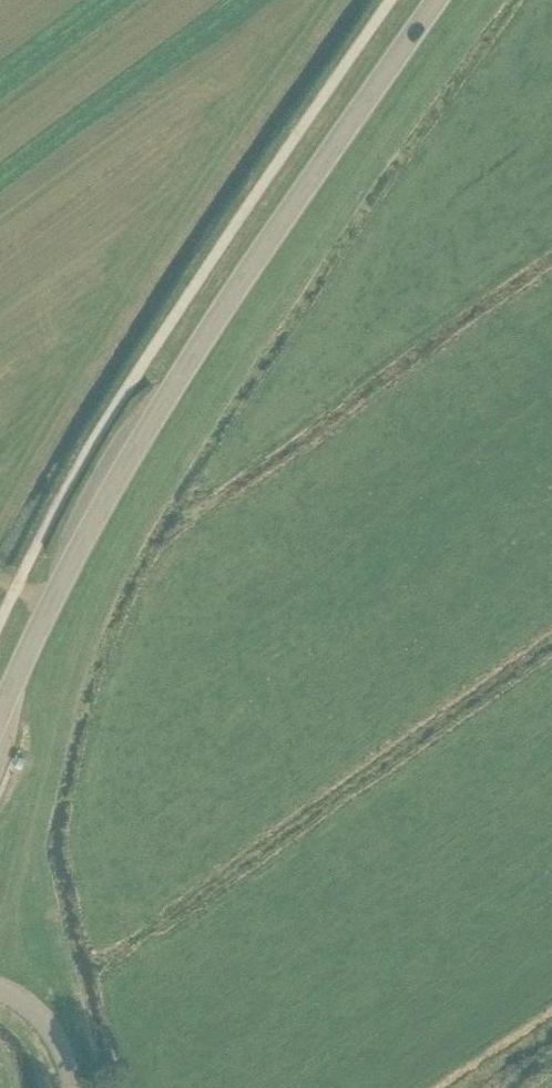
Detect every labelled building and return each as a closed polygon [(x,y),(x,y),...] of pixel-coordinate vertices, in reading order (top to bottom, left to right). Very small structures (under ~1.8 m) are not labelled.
[(24,760),(19,757),(14,769),(20,771),(24,760)]
